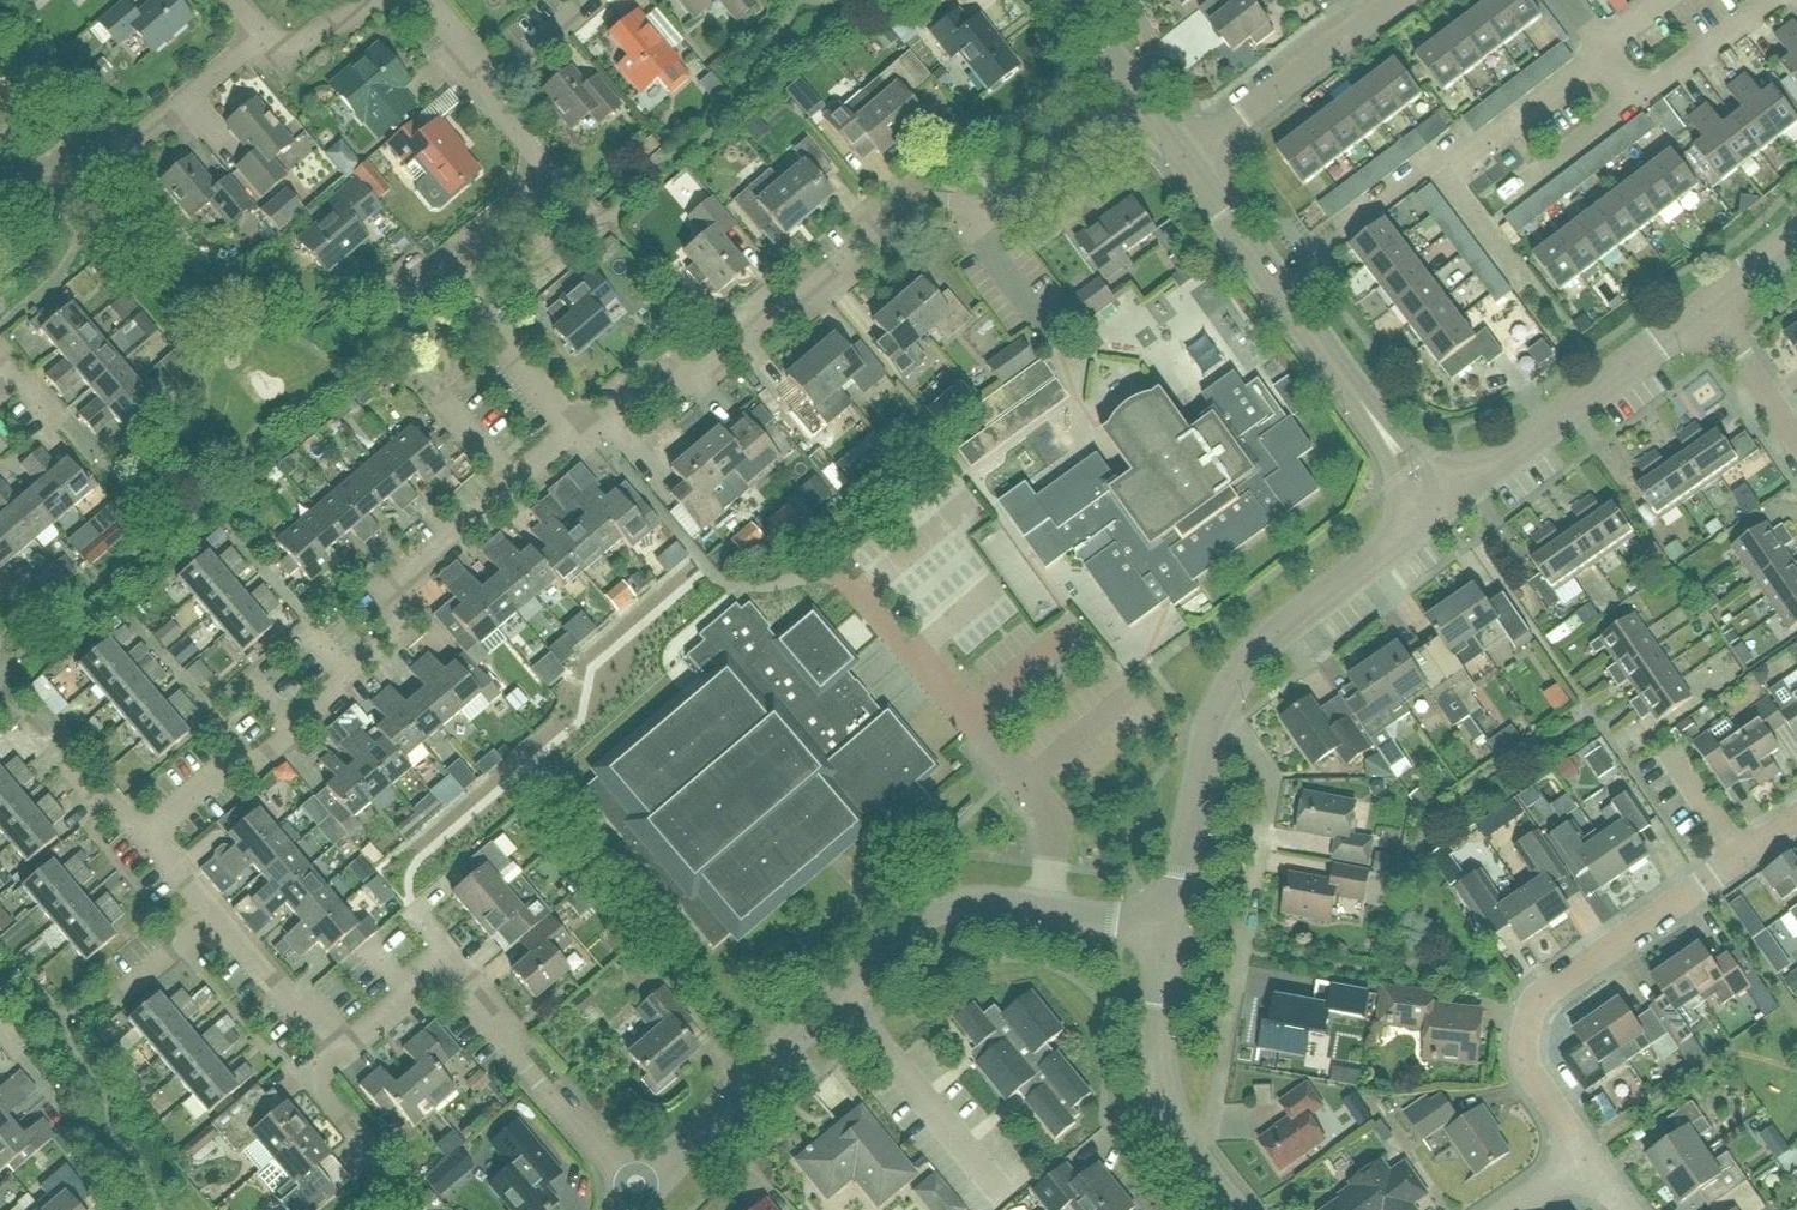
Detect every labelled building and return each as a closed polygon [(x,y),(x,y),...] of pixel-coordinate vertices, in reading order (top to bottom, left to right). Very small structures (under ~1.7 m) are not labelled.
[(174,0),(154,0),(136,15),(124,0),(97,23),(116,47),(133,33),(150,53),(190,19),(174,0)] [(693,23),(718,2),(736,24),(756,8),(749,0),(674,0),(693,23)] [(1193,0),(1176,0),(1182,8),(1193,0)] [(1232,8),(1211,25),(1233,54),(1251,40),(1256,47),(1274,33),(1254,7),(1263,0),(1226,0),(1232,8)] [(1523,34),(1497,0),(1493,0),(1476,13),(1503,49),(1523,34)] [(1523,34),(1543,19),(1528,0),(1497,0),(1523,34)] [(1613,5),(1611,7),(1617,14),(1628,6),(1623,0),(1609,0),(1613,5)] [(969,25),(958,11),(928,34),(949,61),(956,55),(985,93),(1018,68),(979,18),(969,25)] [(1483,64),(1503,49),(1476,13),(1456,28),(1483,64)] [(684,82),(684,76),(674,65),(677,63),(636,14),(607,39),(625,60),(615,68),(638,95),(656,80),(666,92),(672,92),(684,82)] [(896,38),(890,30),(884,23),(873,32),(886,47),(896,38)] [(1793,23),(1784,31),(1796,49),(1796,28),(1793,23)] [(1463,79),(1483,64),(1456,28),(1436,43),(1463,79)] [(1784,31),(1774,38),(1792,60),(1781,69),(1796,89),(1796,49),(1784,31)] [(1443,94),(1463,79),(1436,43),(1416,58),(1443,94)] [(1565,67),(1574,61),(1562,45),(1554,51),(1565,67)] [(378,139),(412,110),(397,91),(407,83),(377,48),(330,88),(359,123),(362,120),(378,139)] [(862,92),(901,138),(922,120),(902,96),(914,86),(918,90),(930,79),(908,53),(872,84),(862,92)] [(94,85),(98,82),(111,70),(101,58),(88,70),(89,71),(85,74),(94,85)] [(1546,82),(1554,76),(1554,75),(1543,60),(1534,66),(1546,82)] [(1376,76),(1403,112),(1423,97),(1396,61),(1376,76)] [(932,77),(941,88),(950,81),(940,70),(932,77)] [(570,71),(541,95),(570,130),(591,112),(600,123),(619,108),(594,76),(582,86),(570,71)] [(1526,97),(1534,91),(1522,75),(1514,81),(1526,97)] [(1383,127),(1403,112),(1376,76),(1356,91),(1383,127)] [(1780,139),(1796,126),(1796,121),(1786,107),(1774,91),(1763,99),(1746,77),(1737,84),(1766,122),(1780,139)] [(1760,154),(1780,139),(1766,122),(1737,84),(1728,91),(1744,113),(1734,121),(1747,137),(1760,154)] [(1506,112),(1514,106),(1503,90),(1495,96),(1506,112)] [(1363,142),(1383,127),(1356,91),(1336,106),(1363,142)] [(880,155),(901,138),(862,92),(843,107),(838,102),(822,116),(846,144),(860,132),(880,155)] [(260,197),(284,177),(271,161),(290,145),(253,102),(225,126),(252,157),(237,170),(260,197)] [(1486,126),(1495,120),(1483,105),(1475,111),(1486,126)] [(1343,157),(1363,142),(1336,106),(1316,121),(1343,157)] [(1666,137),(1680,127),(1664,106),(1650,116),(1666,137)] [(1727,152),(1740,169),(1760,154),(1747,137),(1734,121),(1724,128),(1708,107),(1698,114),(1727,152)] [(1720,184),(1740,169),(1727,152),(1698,114),(1688,121),(1705,143),(1694,151),(1707,167),(1720,184)] [(1566,139),(1578,125),(1566,115),(1555,130),(1566,139)] [(1441,137),(1449,131),(1438,116),(1430,122),(1441,137)] [(459,145),(438,121),(424,132),(415,122),(386,147),(404,168),(414,160),(427,175),(414,186),(414,193),(429,212),(436,212),(447,203),(448,197),(477,173),(455,148),(459,145)] [(1323,172),(1343,157),(1316,121),(1296,136),(1323,172)] [(1634,147),(1642,141),(1631,126),(1623,132),(1634,147)] [(1421,152),(1428,146),(1417,132),(1410,138),(1421,152)] [(1303,187),(1323,172),(1296,136),(1276,151),(1303,187)] [(324,155),(344,177),(360,163),(341,141),(324,155)] [(779,184),(807,217),(831,197),(813,176),(827,165),(806,141),(792,152),(802,164),(779,184)] [(1615,162),(1623,156),(1612,141),(1604,147),(1615,162)] [(1401,167),(1409,161),(1398,147),(1391,152),(1401,167)] [(1651,168),(1678,203),(1698,188),(1671,153),(1651,168)] [(1592,156),(1584,162),(1595,177),(1603,171),(1592,156)] [(212,189),(187,159),(159,183),(189,218),(207,202),(227,226),(250,206),(226,178),(212,189)] [(1381,182),(1389,176),(1378,162),(1370,168),(1381,182)] [(365,163),(352,174),(356,179),(364,188),(377,177),(365,163)] [(1658,218),(1678,203),(1651,168),(1631,183),(1658,218)] [(807,217),(779,184),(769,171),(733,202),(753,226),(766,216),(783,237),(807,217)] [(1573,171),(1564,177),(1575,191),(1584,185),(1573,171)] [(1362,197),(1369,191),(1358,177),(1351,182),(1362,197)] [(325,275),(367,239),(357,228),(380,208),(364,188),(356,179),(324,206),(331,213),(298,242),(325,275)] [(1638,233),(1658,218),(1631,183),(1612,198),(1638,233)] [(1555,207),(1564,200),(1553,185),(1544,192),(1555,207)] [(1422,206),(1437,195),(1431,187),(1416,198),(1422,206)] [(277,234),(303,211),(285,190),(259,212),(277,234)] [(1342,212),(1349,206),(1350,206),(1339,191),(1331,197),(1342,212)] [(1618,248),(1638,233),(1612,198),(1592,213),(1618,248)] [(717,294),(745,271),(716,236),(731,223),(711,200),(688,220),(703,238),(684,255),(693,266),(686,272),(698,287),(706,280),(717,294)] [(1155,232),(1132,200),(1076,240),(1106,281),(1129,264),(1124,256),(1152,236),(1156,240),(1163,235),(1158,230),(1155,232)] [(1536,221),(1544,216),(1532,201),(1525,206),(1536,221)] [(1426,234),(1437,226),(1452,214),(1446,207),(1431,218),(1419,227),(1426,234)] [(1572,228),(1599,263),(1618,248),(1592,213),(1572,228)] [(1516,236),(1524,230),(1513,215),(1504,221),(1516,236)] [(1365,268),(1400,241),(1385,221),(1350,248),(1365,268)] [(1683,245),(1697,236),(1688,222),(1674,230),(1683,245)] [(1466,233),(1460,226),(1446,237),(1452,245),(1466,233)] [(1579,278),(1599,263),(1572,228),(1552,242),(1579,278)] [(399,253),(401,253),(403,256),(415,247),(413,244),(402,230),(397,233),(389,240),(399,253)] [(1400,241),(1365,268),(1380,287),(1415,260),(1400,241)] [(1559,293),(1579,278),(1552,242),(1532,257),(1559,293)] [(1467,265),(1482,254),(1476,246),(1461,256),(1467,265)] [(1394,306),(1430,280),(1415,260),(1380,287),(1394,306)] [(1173,277),(1181,288),(1203,272),(1196,261),(1181,271),(1173,277)] [(1482,284),(1497,273),(1491,265),(1476,276),(1482,284)] [(90,308),(110,286),(89,266),(69,289),(90,308)] [(574,356),(609,327),(597,312),(614,297),(592,272),(565,295),(578,310),(553,331),(574,356)] [(1409,326),(1444,299),(1430,280),(1394,306),(1409,326)] [(1088,322),(1115,302),(1099,281),(1072,300),(1088,322)] [(895,303),(923,336),(935,326),(946,340),(971,320),(951,297),(940,306),(920,282),(895,303)] [(1496,303),(1512,292),(1505,284),(1490,295),(1496,303)] [(74,303),(66,293),(56,302),(55,301),(46,309),(56,321),(71,338),(86,326),(70,306),(74,303)] [(1424,345),(1459,318),(1444,299),(1409,326),(1424,345)] [(923,336),(895,303),(872,323),(881,333),(869,343),(900,379),(924,359),(913,345),(923,336)] [(71,338),(56,321),(46,309),(36,317),(37,317),(27,326),(35,335),(39,332),(55,352),(71,338)] [(1459,318),(1424,345),(1451,381),(1482,358),(1488,367),(1504,355),(1485,330),(1474,338),(1459,318)] [(134,370),(167,351),(157,336),(146,342),(135,323),(114,336),(134,370)] [(52,387),(102,345),(86,326),(71,338),(55,352),(64,361),(44,378),(52,387)] [(1785,337),(1796,355),(1796,328),(1785,337)] [(809,357),(836,389),(848,380),(862,396),(885,376),(863,349),(852,359),(833,337),(809,357)] [(982,365),(998,386),(1034,360),(1019,339),(982,365)] [(88,390),(119,364),(102,345),(52,387),(61,397),(80,381),(88,390)] [(825,399),(836,389),(809,357),(785,378),(804,400),(793,409),(815,435),(838,415),(825,399)] [(983,428),(1053,378),(1040,360),(970,410),(983,428)] [(85,426),(135,383),(119,364),(88,390),(96,399),(76,417),(85,426)] [(1112,429),(1104,434),(1135,476),(1120,486),(1098,455),(1038,499),(1027,484),(999,503),(1039,559),(1052,549),(1060,560),(1074,550),(1078,555),(1077,560),(1082,561),(1131,629),(1170,601),(1174,607),(1200,589),(1195,582),(1267,531),(1272,538),(1295,521),(1290,514),(1320,492),(1299,462),(1314,450),(1292,419),(1289,421),(1259,380),(1247,389),(1236,374),(1205,396),(1218,415),(1193,433),(1163,393),(1156,398),(1142,402),(1130,408),(1120,417),(1112,429)] [(1054,380),(956,451),(969,468),(986,456),(1067,397),(1054,380)] [(122,429),(152,403),(135,383),(85,426),(93,436),(113,419),(122,429)] [(1281,401),(1293,419),(1310,407),(1297,389),(1281,401)] [(937,402),(926,412),(939,427),(950,417),(937,402)] [(895,420),(906,432),(917,422),(906,410),(895,420)] [(717,429),(693,449),(722,482),(737,500),(781,461),(759,436),(742,416),(722,434),(721,434),(717,429)] [(1687,431),(1720,479),(1741,464),(1718,432),(1707,440),(1696,424),(1687,431)] [(423,442),(411,429),(391,446),(408,467),(437,442),(431,435),(423,442)] [(1700,493),(1720,479),(1687,431),(1677,438),(1688,454),(1677,461),(1700,493)] [(1746,433),(1728,446),(1741,464),(1759,452),(1746,433)] [(408,467),(416,477),(425,486),(445,469),(434,455),(442,448),(437,442),(408,467)] [(406,485),(416,477),(408,467),(391,446),(372,462),(409,507),(418,499),(406,485)] [(678,479),(665,491),(699,531),(737,500),(722,482),(693,449),(690,452),(685,447),(668,462),(672,467),(670,469),(678,479)] [(55,470),(39,451),(29,459),(71,509),(91,493),(65,462),(55,470)] [(1646,459),(1679,507),(1700,493),(1677,461),(1667,468),(1656,452),(1646,459)] [(287,456),(278,464),(287,475),(296,467),(287,456)] [(26,495),(52,526),(71,509),(29,459),(19,468),(35,487),(26,495)] [(1659,521),(1679,507),(1646,459),(1636,466),(1647,482),(1637,489),(1659,521)] [(409,507),(372,462),(353,479),(378,509),(389,500),(401,514),(409,507)] [(578,465),(566,476),(629,550),(659,524),(637,498),(626,507),(613,492),(603,500),(594,489),(597,487),(578,465)] [(600,556),(619,539),(565,476),(556,484),(584,517),(574,525),(600,556)] [(334,495),(371,539),(380,532),(368,518),(378,509),(353,479),(334,495)] [(0,484),(0,504),(33,542),(52,526),(26,495),(17,503),(0,484)] [(371,539),(334,495),(315,511),(340,541),(351,532),(363,546),(371,539)] [(1582,503),(1615,552),(1636,537),(1613,505),(1602,513),(1591,497),(1582,503)] [(1595,566),(1615,552),(1582,503),(1572,511),(1583,526),(1573,533),(1595,566)] [(33,542),(0,504),(0,543),(13,559),(33,542)] [(600,556),(574,525),(565,533),(540,504),(530,512),(540,524),(581,572),(600,556)] [(330,550),(340,541),(315,511),(296,527),(312,546),(330,567),(333,571),(342,564),(330,550)] [(120,519),(98,538),(99,539),(108,550),(130,531),(120,519)] [(540,524),(531,532),(546,549),(537,557),(536,557),(555,579),(554,580),(562,588),(581,572),(540,524)] [(1743,565),(1788,534),(1782,525),(1772,533),(1766,524),(1732,548),(1743,565)] [(1595,566),(1573,533),(1562,541),(1551,525),(1541,532),(1575,580),(1595,566)] [(283,571),(312,546),(296,527),(276,544),(287,557),(278,565),(283,571)] [(1548,612),(1560,603),(1554,594),(1575,580),(1541,532),(1532,539),(1543,554),(1532,562),(1542,576),(1529,585),(1548,612)] [(1755,581),(1789,557),(1784,550),(1794,542),(1788,534),(1743,565),(1755,581)] [(108,550),(99,539),(79,556),(88,566),(108,550)] [(536,557),(537,557),(530,548),(519,558),(503,539),(493,547),(535,596),(554,580),(555,579),(536,557)] [(0,544),(0,570),(13,559),(0,543),(0,544)] [(310,584),(330,567),(312,546),(283,571),(288,577),(298,570),(310,584)] [(516,613),(535,596),(493,547),(484,555),(499,574),(490,582),(516,613)] [(193,599),(238,560),(230,550),(214,564),(206,555),(176,580),(193,599)] [(1796,577),(1796,564),(1795,566),(1789,557),(1755,581),(1766,598),(1796,577)] [(209,618),(239,592),(232,584),(247,570),(238,560),(193,599),(209,618)] [(516,613),(490,582),(480,590),(455,561),(446,569),(496,629),(516,613)] [(477,646),(496,629),(446,569),(436,578),(453,598),(443,607),(463,630),(452,640),(474,666),(486,656),(477,646)] [(635,596),(648,585),(637,572),(623,584),(630,591),(635,596)] [(1796,602),(1796,577),(1766,598),(1778,615),(1796,602)] [(225,637),(271,598),(262,587),(246,600),(239,592),(209,618),(225,637)] [(1450,604),(1485,655),(1508,639),(1516,651),(1533,640),(1501,592),(1485,603),(1474,587),(1471,590),(1450,604)] [(617,612),(626,604),(621,598),(617,594),(608,602),(617,612)] [(271,598),(225,637),(241,656),(271,630),(264,621),(279,607),(271,598)] [(1778,615),(1789,632),(1796,627),(1796,602),(1778,615)] [(1463,670),(1485,655),(1450,604),(1427,620),(1437,634),(1421,645),(1470,717),(1481,710),(1471,694),(1477,690),(1469,679),(1463,670)] [(769,631),(747,605),(739,612),(735,606),(697,638),(702,644),(685,658),(704,680),(596,773),(599,776),(579,794),(679,912),(678,914),(710,952),(733,933),(736,937),(860,832),(875,849),(927,805),(912,788),(933,770),(913,748),(907,754),(892,737),(896,734),(843,672),(852,664),(810,615),(776,645),(766,633),(769,631)] [(1554,647),(1584,626),(1598,617),(1590,606),(1576,615),(1578,617),(1548,638),(1554,647)] [(1611,656),(1646,632),(1634,615),(1600,639),(1590,646),(1596,655),(1606,648),(1611,656)] [(165,650),(165,649),(182,635),(170,621),(152,636),(165,650)] [(589,621),(570,637),(577,646),(596,629),(589,621)] [(92,685),(93,686),(123,660),(117,654),(133,640),(123,628),(77,667),(92,685)] [(1613,680),(1657,649),(1646,632),(1611,656),(1617,664),(1607,671),(1613,680)] [(559,664),(578,647),(577,646),(570,637),(567,634),(547,650),(559,664)] [(168,654),(179,666),(197,651),(187,639),(168,654)] [(1454,729),(1470,717),(1421,645),(1406,656),(1399,645),(1374,662),(1402,703),(1425,686),(1435,701),(1454,729)] [(1634,689),(1669,665),(1657,649),(1613,680),(1619,688),(1629,681),(1634,689)] [(419,663),(460,712),(479,696),(488,707),(501,697),(478,669),(466,679),(454,664),(443,673),(428,655),(419,663)] [(109,705),(155,665),(147,656),(131,670),(123,660),(93,686),(109,705)] [(1786,657),(1765,671),(1772,681),(1792,667),(1786,657)] [(199,689),(212,677),(198,661),(184,672),(199,689)] [(1402,703),(1374,662),(1349,679),(1360,695),(1346,705),(1397,780),(1413,769),(1386,731),(1410,715),(1402,703)] [(441,728),(460,712),(419,663),(409,671),(424,689),(415,698),(441,728)] [(155,665),(109,705),(125,723),(155,698),(148,690),(164,676),(155,665)] [(1636,713),(1681,682),(1669,665),(1634,689),(1640,697),(1630,704),(1636,713)] [(76,691),(56,670),(35,689),(55,711),(76,691)] [(1571,700),(1559,682),(1544,692),(1556,710),(1571,700)] [(1681,682),(1636,713),(1641,722),(1652,714),(1658,723),(1692,699),(1681,682)] [(1783,683),(1769,692),(1783,713),(1780,715),(1785,723),(1796,739),(1796,738),(1796,690),(1791,695),(1783,683)] [(441,728),(415,698),(405,705),(391,688),(380,697),(421,745),(441,728)] [(141,742),(187,703),(178,692),(162,706),(155,698),(125,723),(141,742)] [(517,693),(502,702),(511,717),(526,708),(517,693)] [(402,761),(403,761),(421,745),(380,697),(371,705),(385,722),(376,731),(384,740),(384,739),(402,761)] [(1736,733),(1770,780),(1780,774),(1769,758),(1780,750),(1769,735),(1785,723),(1780,715),(1768,698),(1751,711),(1756,719),(1736,733)] [(1328,724),(1311,700),(1281,720),(1313,767),(1336,751),(1347,766),(1370,749),(1351,721),(1336,732),(1330,723),(1328,724)] [(187,703),(141,742),(157,761),(187,735),(180,727),(196,713),(187,703)] [(384,739),(384,740),(374,748),(358,731),(362,727),(348,711),(335,722),(390,787),(410,770),(403,761),(402,761),(384,739)] [(370,803),(390,787),(335,722),(321,734),(335,750),(339,747),(354,765),(345,772),(344,773),(370,803)] [(1760,787),(1770,780),(1736,733),(1716,747),(1708,735),(1693,745),(1724,789),(1749,772),(1760,787)] [(1513,734),(1491,747),(1498,760),(1521,747),(1513,734)] [(89,752),(100,743),(93,735),(82,744),(89,752)] [(309,763),(324,751),(316,743),(302,754),(309,763)] [(1586,763),(1599,785),(1616,776),(1603,753),(1586,763)] [(344,773),(345,772),(330,755),(320,763),(335,781),(325,789),(337,804),(326,813),(348,839),(349,838),(353,843),(362,836),(358,831),(360,829),(352,819),(370,803),(344,773)] [(24,769),(16,759),(0,772),(0,789),(24,769)] [(1570,764),(1549,777),(1558,791),(1579,777),(1570,764)] [(24,802),(17,793),(33,779),(24,769),(0,789),(0,822),(24,802)] [(436,801),(442,808),(453,799),(454,798),(448,790),(436,801)] [(1535,793),(1519,803),(1532,824),(1548,814),(1535,793)] [(1368,866),(1373,840),(1350,836),(1356,803),(1305,794),(1298,834),(1337,841),(1333,860),(1368,866)] [(1608,824),(1596,832),(1625,874),(1649,858),(1636,839),(1652,828),(1629,795),(1601,814),(1608,824)] [(56,807),(47,796),(31,810),(24,802),(0,822),(0,834),(10,846),(56,807)] [(442,809),(442,808),(436,801),(432,796),(412,813),(414,815),(423,825),(429,820),(440,810),(441,809),(442,809)] [(210,862),(199,871),(201,874),(211,885),(274,831),(257,812),(255,813),(245,801),(235,810),(245,822),(227,838),(235,848),(230,852),(226,848),(221,847),(214,854),(213,859),(210,862)] [(56,807),(10,846),(26,865),(56,839),(48,831),(64,817),(56,807)] [(1573,823),(1548,840),(1576,879),(1588,871),(1602,890),(1625,874),(1596,832),(1585,840),(1573,823)] [(259,877),(290,850),(274,831),(211,885),(221,897),(236,884),(234,882),(251,867),(259,877)] [(1519,889),(1547,929),(1570,912),(1552,887),(1568,876),(1538,834),(1516,849),(1535,878),(1519,889)] [(508,883),(509,884),(521,874),(511,863),(508,866),(489,843),(464,864),(474,876),(451,895),(469,916),(508,883)] [(246,898),(231,911),(243,924),(258,912),(307,870),(290,850),(259,877),(267,887),(249,902),(246,898)] [(1794,852),(1763,874),(1782,902),(1796,891),(1796,856),(1794,852)] [(36,907),(82,868),(74,858),(57,872),(49,863),(20,888),(36,907)] [(1363,902),(1368,873),(1336,867),(1332,885),(1290,877),(1283,912),(1331,921),(1335,897),(1363,902)] [(52,926),(82,901),(75,893),(92,879),(82,868),(36,907),(52,926)] [(292,915),(323,889),(307,870),(258,912),(265,921),(284,906),(292,915)] [(1547,929),(1519,889),(1502,901),(1482,873),(1456,891),(1490,940),(1510,927),(1523,945),(1547,929)] [(518,894),(509,884),(508,883),(469,916),(487,939),(504,925),(513,936),(518,942),(549,916),(544,910),(545,909),(526,887),(518,894)] [(340,908),(323,889),(292,915),(300,925),(272,948),(280,957),(289,950),(290,950),(340,908)] [(556,916),(569,931),(595,908),(582,894),(556,916)] [(82,901),(52,926),(68,945),(115,906),(105,895),(88,909),(82,901)] [(1741,899),(1728,907),(1740,924),(1752,915),(1741,899)] [(115,906),(68,945),(83,964),(113,939),(105,930),(123,915),(115,906)] [(340,942),(351,954),(351,955),(356,951),(374,935),(377,933),(366,920),(356,928),(340,908),(290,950),(298,960),(317,943),(326,954),(340,942)] [(13,924),(0,909),(0,931),(2,934),(13,924)] [(533,999),(566,971),(554,957),(569,944),(548,918),(518,943),(529,957),(511,972),(533,999)] [(1675,962),(1704,1004),(1716,996),(1723,1006),(1751,987),(1728,955),(1713,966),(1699,946),(1675,962)] [(1692,1012),(1704,1004),(1675,962),(1652,979),(1665,998),(1649,1009),(1651,1011),(1677,1049),(1693,1038),(1688,1030),(1699,1022),(1692,1012)] [(1258,1050),(1260,1050),(1306,1058),(1311,1033),(1326,1036),(1330,1014),(1364,1020),(1369,994),(1318,985),(1314,1008),(1274,1001),(1270,1024),(1263,1023),(1258,1050)] [(1424,1059),(1471,1065),(1476,1065),(1480,1031),(1475,1030),(1477,1011),(1433,1006),(1435,991),(1382,987),(1379,1025),(1428,1030),(1424,1059)] [(142,1040),(189,1000),(180,990),(164,1004),(156,995),(126,1021),(142,1040)] [(654,1098),(674,1080),(669,1075),(695,1052),(678,1032),(689,1022),(661,990),(639,1009),(656,1029),(626,1056),(644,1077),(639,1082),(654,1098)] [(1064,1032),(1032,992),(1003,1016),(996,1007),(984,1017),(973,1004),(955,1020),(986,1057),(976,1065),(1007,1102),(1019,1093),(1057,1140),(1076,1125),(1073,1122),(1080,1116),(1074,1109),(1092,1095),(1057,1053),(1055,1055),(1048,1046),(1064,1032)] [(1754,1002),(1765,1017),(1766,1019),(1779,1010),(1768,993),(1767,994),(1754,1002)] [(579,1012),(590,1003),(583,994),(572,1004),(579,1012)] [(158,1059),(188,1033),(180,1024),(197,1010),(189,1000),(142,1040),(158,1059)] [(1677,1049),(1651,1011),(1634,1022),(1619,1001),(1596,1017),(1628,1063),(1642,1054),(1652,1047),(1663,1062),(1679,1052),(1677,1049)] [(1581,1044),(1562,1058),(1569,1067),(1585,1092),(1628,1063),(1596,1017),(1573,1033),(1581,1044)] [(405,1078),(433,1110),(454,1092),(436,1070),(458,1051),(434,1023),(401,1051),(416,1068),(405,1078)] [(174,1078),(220,1038),(211,1027),(195,1041),(188,1033),(158,1059),(174,1078)] [(190,1096),(220,1070),(213,1062),(229,1048),(220,1038),(174,1078),(190,1096)] [(220,1070),(190,1096),(206,1115),(252,1076),(242,1065),(226,1078),(220,1070)] [(433,1110),(405,1078),(394,1087),(379,1070),(358,1088),(382,1116),(393,1107),(411,1129),(433,1110)] [(28,1082),(19,1072),(8,1082),(16,1091),(28,1082)] [(480,1072),(464,1084),(474,1096),(489,1084),(480,1072)] [(1635,1106),(1650,1096),(1639,1079),(1623,1089),(1635,1106)] [(16,1091),(8,1082),(0,1089),(0,1105),(16,1091)] [(1281,1173),(1325,1142),(1309,1118),(1324,1108),(1308,1084),(1280,1103),(1291,1119),(1259,1141),(1281,1173)] [(13,1128),(5,1119),(25,1101),(16,1091),(0,1105),(0,1139),(13,1128)] [(1350,1116),(1363,1107),(1354,1094),(1342,1103),(1350,1116)] [(1460,1123),(1442,1096),(1431,1104),(1427,1098),(1404,1113),(1423,1141),(1443,1128),(1476,1177),(1510,1153),(1497,1134),(1500,1132),(1483,1107),(1460,1123)] [(305,1130),(283,1105),(258,1126),(238,1102),(211,1126),(219,1135),(237,1157),(255,1142),(270,1160),(305,1130)] [(1663,1182),(1705,1153),(1697,1141),(1712,1131),(1693,1103),(1660,1125),(1671,1141),(1647,1158),(1663,1182)] [(876,1207),(914,1177),(892,1150),(893,1149),(860,1109),(795,1163),(812,1183),(815,1180),(829,1197),(852,1178),(876,1207)] [(0,1139),(0,1173),(7,1167),(12,1174),(52,1140),(46,1134),(50,1130),(42,1120),(21,1138),(13,1128),(0,1139)] [(517,1122),(490,1145),(509,1168),(489,1185),(510,1209),(548,1209),(547,1208),(557,1200),(545,1186),(561,1174),(517,1122)] [(1381,1126),(1369,1133),(1385,1158),(1397,1150),(1381,1126)] [(182,1150),(179,1153),(187,1162),(215,1137),(206,1128),(182,1150)] [(270,1160),(290,1184),(272,1199),(282,1209),(314,1209),(334,1193),(312,1168),(327,1156),(305,1130),(270,1160)] [(1778,1161),(1796,1189),(1796,1156),(1793,1151),(1778,1161)] [(1715,1204),(1747,1182),(1728,1154),(1713,1164),(1705,1153),(1663,1182),(1680,1205),(1704,1188),(1715,1204)] [(1383,1162),(1350,1185),(1355,1191),(1327,1209),(1416,1209),(1413,1206),(1428,1196),(1405,1163),(1391,1174),(1383,1162)] [(1099,1165),(1079,1181),(1067,1166),(1033,1193),(1047,1209),(1064,1209),(1070,1205),(1074,1209),(1133,1209),(1135,1209),(1099,1165)] [(38,1209),(75,1209),(72,1206),(86,1192),(64,1166),(38,1188),(45,1196),(34,1205),(38,1209)] [(449,1185),(435,1170),(422,1180),(436,1196),(449,1185)] [(935,1173),(912,1192),(926,1209),(965,1209),(935,1173)] [(1766,1209),(1747,1182),(1715,1204),(1719,1209),(1766,1209)] [(765,1201),(754,1209),(772,1209),(765,1201)]
